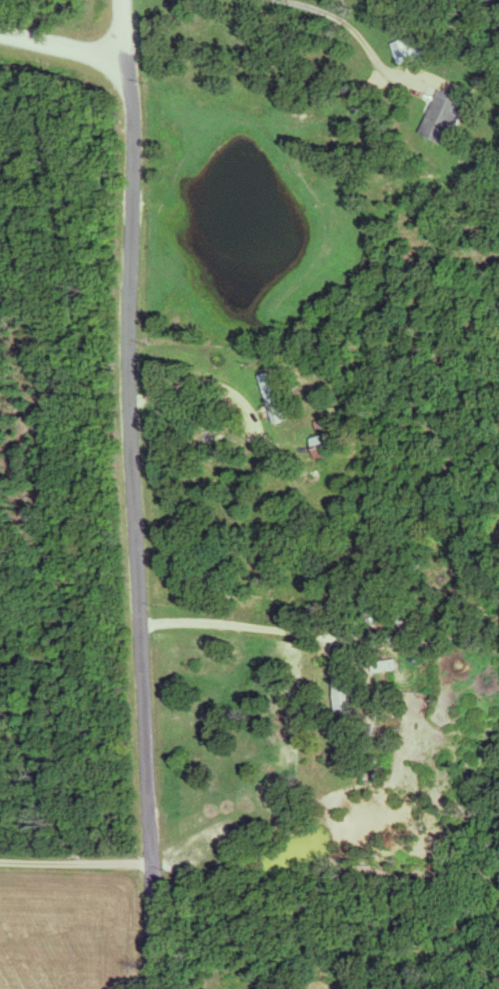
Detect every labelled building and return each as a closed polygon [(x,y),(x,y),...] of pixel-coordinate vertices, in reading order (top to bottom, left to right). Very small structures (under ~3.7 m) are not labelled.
[(412,59),(405,38),(387,45),(394,66),(412,59)] [(445,146),(462,102),(433,90),(415,134),(445,146)] [(279,422),(266,373),(256,376),(268,424),(279,422)] [(306,439),(310,462),(322,459),(317,437),(306,439)] [(392,671),(390,660),(367,664),(369,675),(392,671)] [(328,670),(328,716),(344,716),(344,670),(328,670)]
